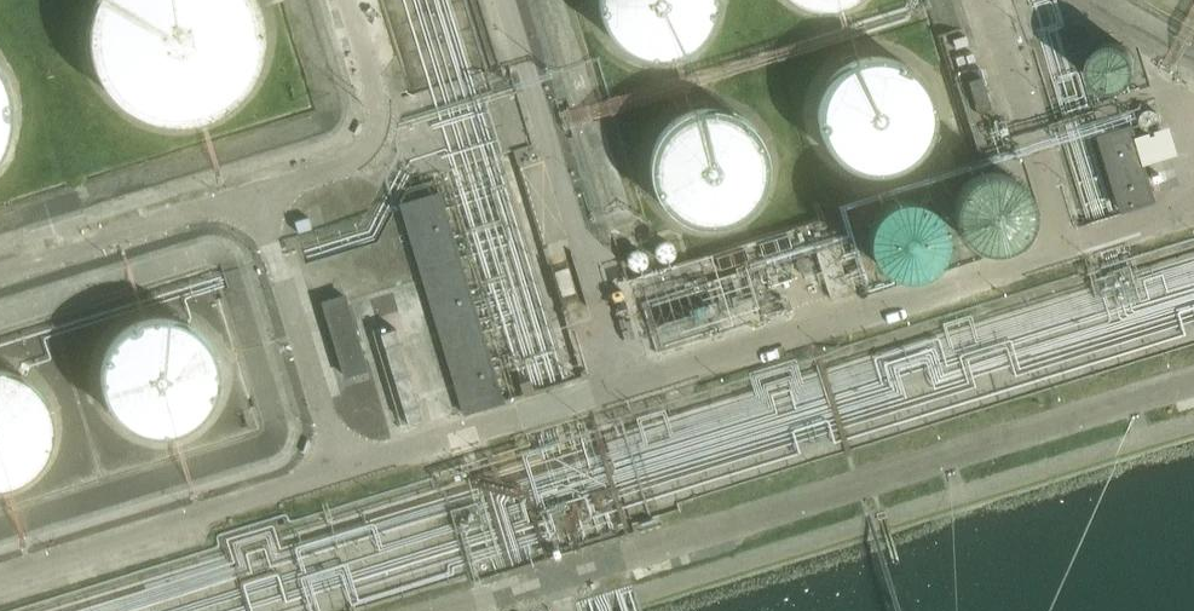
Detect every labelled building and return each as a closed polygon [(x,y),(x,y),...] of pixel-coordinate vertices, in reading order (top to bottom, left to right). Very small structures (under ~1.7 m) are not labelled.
[(269,35),(268,21),(265,8),(261,0),(97,0),(94,8),(91,21),(90,34),(91,48),(93,61),(98,73),(105,85),(113,95),(123,104),(134,112),(146,118),(159,122),(172,124),(186,124),(199,122),(212,118),(224,112),(235,104),(245,95),(253,85),(260,73),(265,61),(268,48),(269,35)] [(597,1),(600,14),(605,24),(613,34),(621,41),(630,47),(637,50),(644,52),(655,54),(670,53),(679,50),(690,45),(699,38),(708,29),(715,17),(718,5),(719,0),(597,0),(597,1)] [(1135,66),(1135,60),(1133,55),(1130,50),(1126,46),(1121,44),(1115,42),(1110,42),(1104,44),(1099,46),(1095,50),(1092,55),(1091,61),(1090,66),(1091,72),(1094,77),(1098,81),(1102,84),(1107,86),(1113,87),(1119,86),(1124,84),(1128,81),(1132,77),(1134,71),(1135,66)] [(937,108),(937,107),(936,96),(932,85),(927,74),(919,65),(907,56),(899,51),(887,48),(875,47),(866,48),(853,51),(845,56),(833,65),(825,74),(820,85),(817,96),(816,109),(817,119),(820,131),(827,142),(836,153),(844,159),(856,165),(868,168),(878,168),(889,167),(900,163),(909,158),(919,150),(926,142),(932,131),(936,119),(937,108)] [(13,113),(12,99),(9,86),(4,74),(0,67),(0,159),(4,151),(9,139),(12,126),(13,113)] [(769,160),(769,159),(768,149),(765,138),(760,128),(753,118),(745,110),(734,104),(723,100),(711,98),(700,99),(688,102),(676,107),(667,115),(658,125),(653,134),(649,145),(647,157),(648,168),(651,180),(656,190),(663,200),(672,207),(682,214),(693,218),(705,220),(717,219),(728,216),(740,210),(749,203),(758,193),(763,184),(767,173),(769,160)] [(1154,105),(1151,105),(1148,106),(1145,108),(1143,110),(1141,112),(1140,115),(1140,118),(1141,121),(1143,124),(1145,126),(1148,128),(1150,128),(1153,128),(1156,128),(1159,126),(1161,124),(1163,121),(1164,118),(1164,115),(1163,112),(1161,110),(1159,108),(1157,106),(1154,105)] [(1125,212),(1158,202),(1147,164),(1182,153),(1172,123),(1139,134),(1136,120),(1100,131),(1125,212)] [(1017,207),(1017,205),(1016,199),(1014,193),(1011,187),(1008,183),(999,177),(993,175),(987,174),(980,174),(975,176),(969,179),(964,182),(960,187),(957,193),(955,203),(955,209),(956,215),(959,221),(962,225),(966,230),(971,233),(979,236),(983,236),(990,236),(997,234),(1006,229),(1010,225),(1014,218),(1016,212),(1017,207)] [(399,204),(463,417),(505,404),(440,192),(399,204)] [(934,234),(934,233),(933,227),(931,221),(929,215),(924,209),(919,205),(914,202),(903,199),(897,199),(890,201),(884,203),(878,208),(874,212),(870,217),(868,225),(867,231),(867,236),(868,243),(871,249),(875,255),(880,259),(885,262),(890,264),(897,266),(903,266),(911,264),(916,262),(923,257),(927,253),(930,247),(933,240),(934,234)] [(344,379),(369,371),(346,295),(321,302),(344,379)] [(219,390),(221,379),(220,368),(218,357),(214,347),(207,338),(200,330),(191,323),(181,319),(170,316),(159,315),(148,317),(137,320),(127,325),(119,332),(112,341),(106,350),(102,361),(101,372),(101,383),(104,394),(108,404),(114,413),(122,421),(131,427),(141,432),(152,435),(163,435),(174,434),(184,430),(194,425),(203,418),(210,410),(216,400),(219,390)] [(396,330),(380,335),(408,426),(424,422),(396,330)] [(56,432),(56,421),(53,409),(49,399),(42,389),(34,381),(24,374),(13,370),(2,367),(0,367),(0,489),(5,489),(17,486),(27,480),(36,473),(44,465),(50,455),(54,444),(56,432)]
